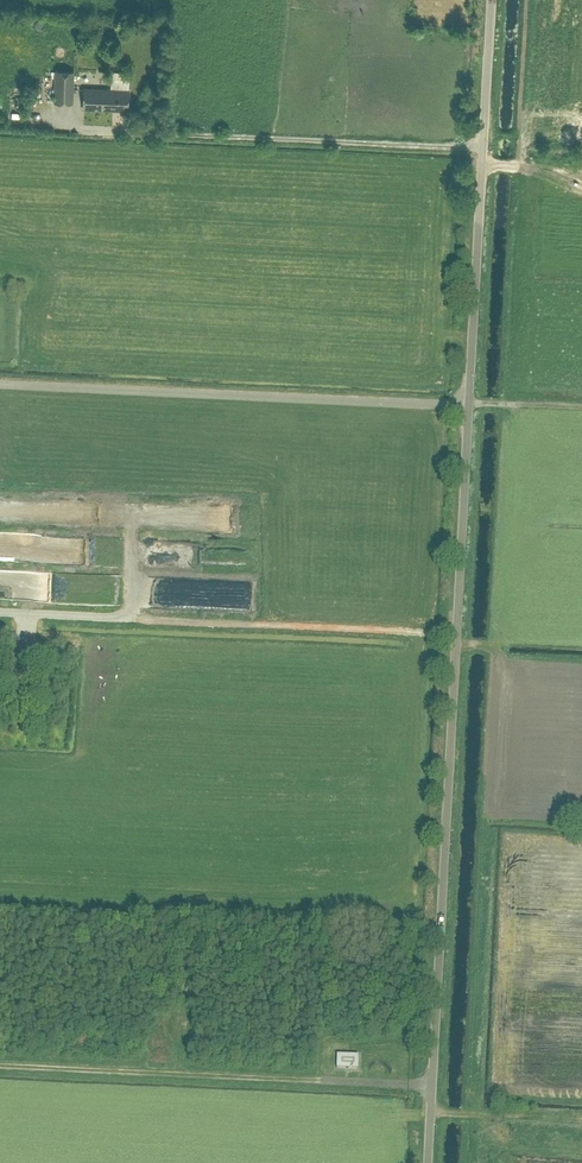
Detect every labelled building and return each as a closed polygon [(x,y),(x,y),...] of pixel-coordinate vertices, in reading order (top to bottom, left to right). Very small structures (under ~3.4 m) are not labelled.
[(56,70),(54,101),(73,102),(75,71),(56,70)] [(110,71),(110,86),(130,85),(130,70),(110,71)] [(108,87),(108,88),(84,87),(83,108),(128,110),(129,88),(108,87)] [(20,118),(28,115),(25,107),(17,110),(20,118)] [(31,563),(39,564),(40,537),(31,537),(31,563)] [(337,1055),(336,1069),(358,1069),(358,1056),(337,1055)]
